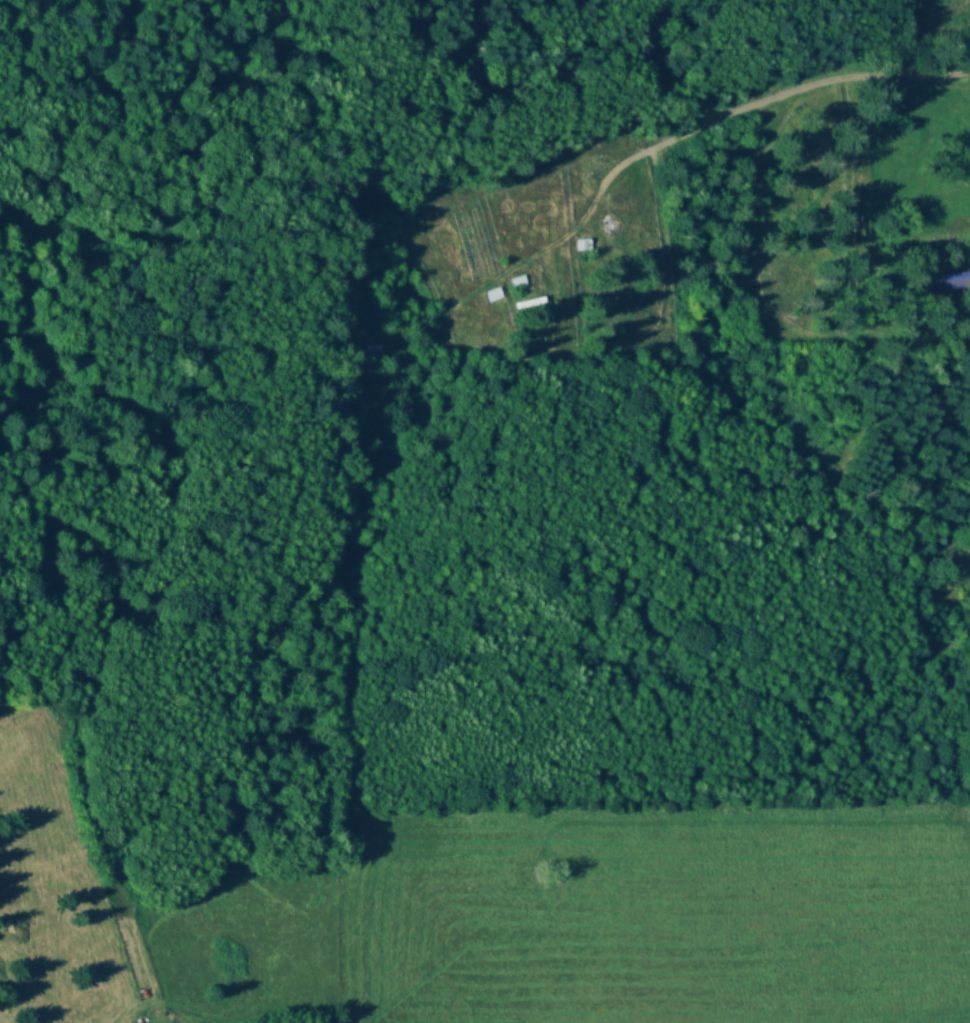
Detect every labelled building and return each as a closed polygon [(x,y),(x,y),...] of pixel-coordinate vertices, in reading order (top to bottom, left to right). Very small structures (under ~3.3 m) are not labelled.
[(591,251),(590,239),(574,241),(575,252),(591,251)] [(917,294),(969,289),(969,273),(915,278),(917,294)] [(511,289),(525,288),(524,278),(510,278),(511,289)] [(487,303),(501,299),(498,289),(484,293),(487,303)]
